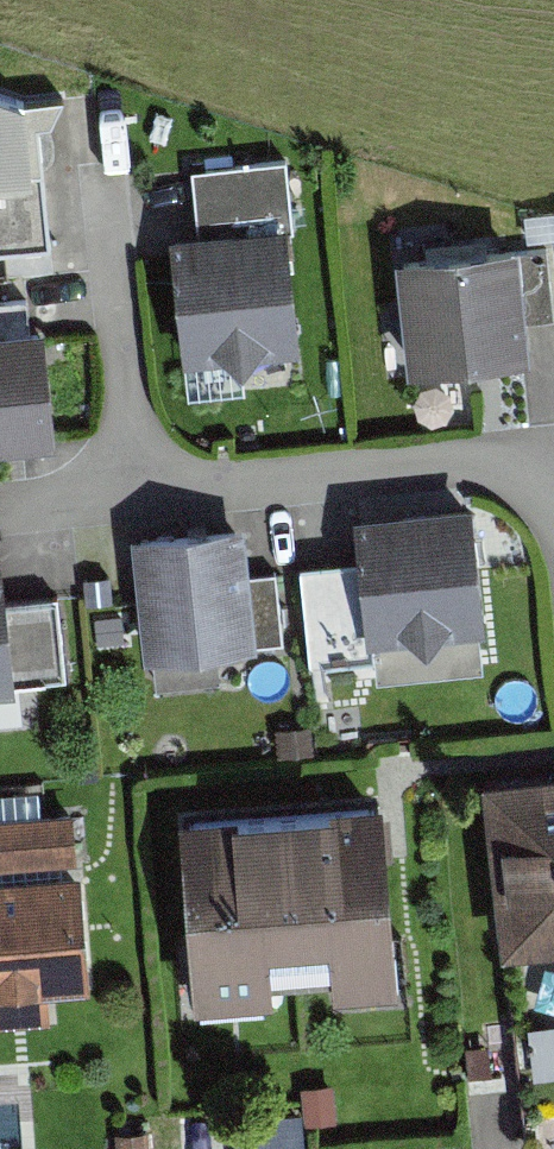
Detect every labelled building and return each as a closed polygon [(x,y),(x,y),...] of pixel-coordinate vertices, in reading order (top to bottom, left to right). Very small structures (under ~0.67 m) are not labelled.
[(25,110),(0,102),(0,255),(50,251),(36,109),(25,110)] [(290,161),(197,167),(201,230),(180,232),(188,357),(295,350),(286,219),(293,218),(290,161)] [(396,266),(408,379),(529,366),(517,253),(396,266)] [(55,451),(43,334),(0,338),(0,456),(55,451)] [(480,638),(484,638),(472,512),(354,523),(358,566),(366,649),(371,649),(372,662),(374,686),(483,675),(480,638)] [(131,542),(142,666),(255,656),(244,533),(131,542)] [(15,699),(15,690),(67,685),(58,601),(6,607),(1,566),(0,567),(0,700),(15,699)] [(366,649),(358,566),(300,571),(310,668),(372,662),(371,649),(366,649)] [(501,963),(553,957),(553,781),(482,789),(501,963)] [(178,824),(193,1014),(271,1008),(270,990),(333,985),(334,1003),(397,999),(383,809),(178,824)] [(61,866),(76,865),(72,817),(0,823),(0,871),(61,866)] [(62,880),(61,866),(0,871),(0,885),(62,880)] [(90,996),(81,879),(62,880),(0,885),(0,1029),(51,1025),(49,999),(90,996)]
